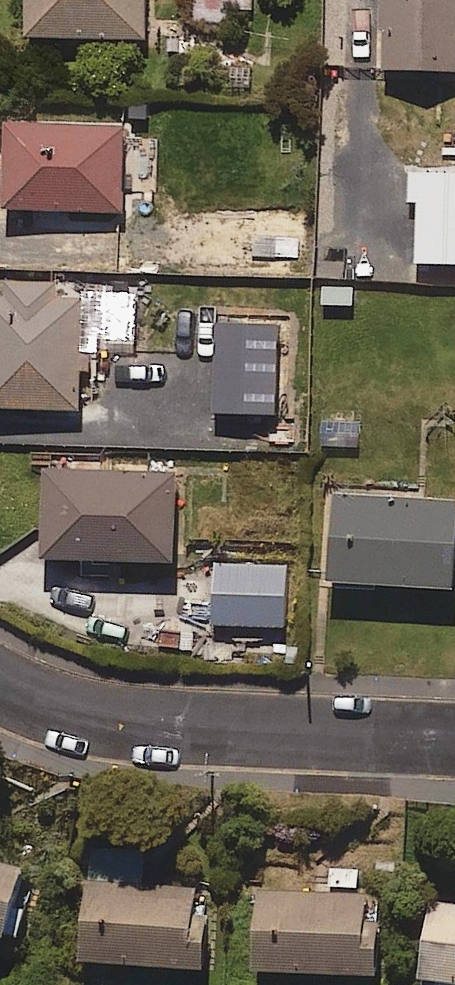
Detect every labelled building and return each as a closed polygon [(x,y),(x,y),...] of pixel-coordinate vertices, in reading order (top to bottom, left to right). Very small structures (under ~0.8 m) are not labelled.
[(35,42),(151,41),(151,0),(35,0),(35,42)] [(209,14),(249,13),(249,0),(209,0),(209,14)] [(385,75),(454,78),(454,0),(388,0),(385,75)] [(129,129),(14,129),(14,215),(129,214),(129,129)] [(12,287),(11,309),(0,309),(0,413),(85,414),(86,304),(57,303),(57,288),(12,287)] [(182,480),(52,479),(51,566),(181,567),(182,480)] [(340,499),(335,588),(454,594),(454,506),(340,499)] [(289,566),(219,566),(219,629),(289,630),(289,566)] [(147,856),(94,853),(87,969),(212,976),(217,893),(145,889),(147,856)] [(0,867),(0,944),(21,949),(38,876),(0,867)] [(388,898),(265,895),(263,979),(386,982),(388,898)] [(437,909),(430,984),(454,984),(454,911),(437,909)]
